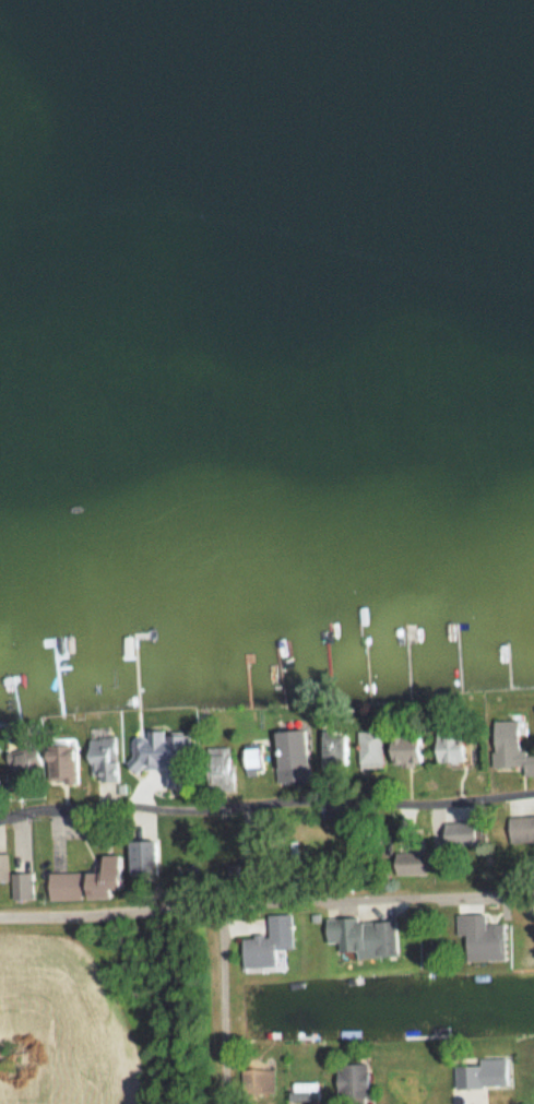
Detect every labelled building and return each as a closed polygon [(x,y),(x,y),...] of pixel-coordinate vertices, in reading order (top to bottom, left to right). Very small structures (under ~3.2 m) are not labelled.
[(523,776),(533,776),(533,751),(518,751),(518,721),(492,721),(492,767),(523,767),(523,776)] [(274,730),(275,782),(305,781),(304,729),(274,730)] [(321,765),(348,765),(348,731),(321,731),(321,765)] [(358,768),(381,768),(381,731),(358,731),(358,768)] [(460,733),(435,733),(435,762),(460,762),(460,733)] [(389,734),(389,764),(414,764),(414,734),(389,734)] [(87,743),(87,773),(109,773),(109,743),(87,743)] [(245,775),(270,775),(270,743),(245,743),(245,775)] [(45,747),(47,779),(66,778),(66,785),(77,784),(75,745),(45,747)] [(42,787),(37,748),(11,752),(17,791),(42,787)] [(208,791),(233,791),(233,748),(208,748),(208,791)] [(134,778),(174,778),(174,754),(134,754),(134,778)] [(508,844),(533,844),(533,816),(508,816),(508,844)] [(474,846),(474,825),(440,825),(440,846),(474,846)] [(127,841),(127,874),(153,874),(153,841),(127,841)] [(48,900),(117,898),(116,855),(98,856),(99,872),(47,873),(48,900)] [(12,873),(12,899),(31,899),(31,873),(12,873)] [(455,915),(456,936),(465,936),(466,962),(503,961),(502,924),(484,924),(483,914),(455,915)] [(267,915),(268,937),(241,938),(241,967),(274,966),(274,949),(291,949),(290,915),(267,915)] [(356,922),(356,918),(325,919),(326,943),(342,942),(343,957),(396,954),(395,921),(356,922)] [(366,1063),(336,1063),(336,1103),(366,1103),(366,1063)] [(455,1088),(498,1088),(498,1065),(455,1065),(455,1088)] [(241,1095),(274,1095),(274,1069),(241,1069),(241,1095)]
